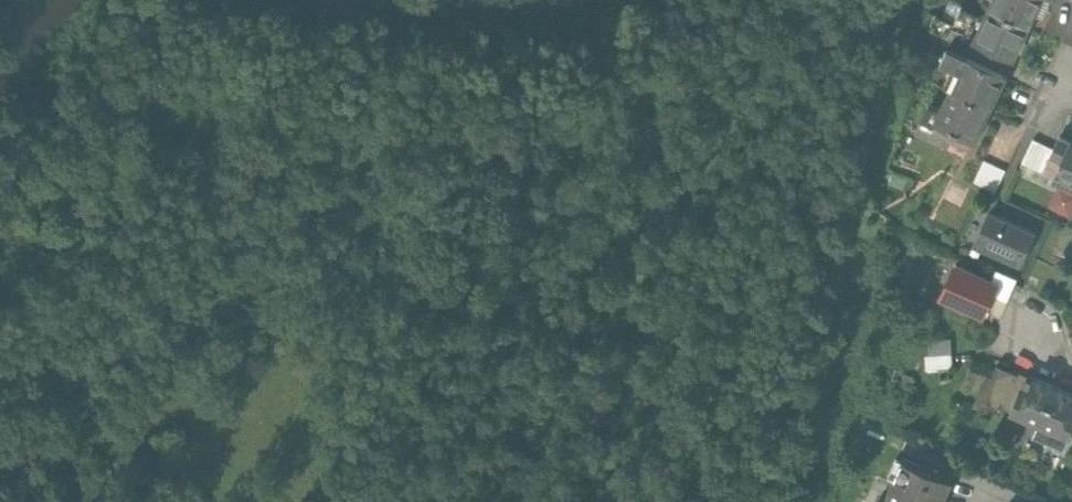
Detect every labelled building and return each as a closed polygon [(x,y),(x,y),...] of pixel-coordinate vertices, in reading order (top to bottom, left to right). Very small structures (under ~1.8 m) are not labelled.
[(990,12),(1033,33),(1042,16),(1049,19),(1054,8),(1038,0),(996,0),(990,12)] [(1054,8),(1056,8),(1060,0),(1038,0),(1054,8)] [(951,27),(971,37),(982,13),(962,4),(951,27)] [(1033,33),(990,12),(976,40),(1018,61),(1033,33)] [(1003,80),(947,53),(941,66),(960,75),(949,98),(986,116),(1003,80)] [(986,116),(949,98),(940,117),(929,112),(915,139),(938,151),(942,143),(966,154),(971,144),(971,145),(986,116)] [(1060,136),(1051,151),(1039,176),(1053,183),(1071,192),(1071,143),(1060,136)] [(1039,176),(1051,151),(1032,142),(1016,173),(1050,190),(1053,183),(1039,176)] [(1001,176),(980,165),(969,187),(991,197),(1001,176)] [(948,187),(930,222),(946,230),(964,195),(948,187)] [(1033,237),(990,217),(975,251),(1017,270),(1033,237)] [(996,286),(955,267),(940,298),(982,317),(996,286)] [(953,365),(952,336),(927,337),(928,366),(953,365)] [(1009,413),(1025,381),(999,369),(980,409),(1005,421),(1009,413)] [(1031,384),(1025,381),(1009,413),(1032,423),(1030,428),(1023,425),(1012,449),(1025,456),(1033,439),(1039,426),(1056,390),(1033,379),(1031,384)] [(1056,390),(1039,426),(1069,440),(1071,433),(1071,397),(1056,390)] [(1063,452),(1069,440),(1039,426),(1033,439),(1063,452)] [(903,462),(886,501),(944,501),(952,483),(903,462)]
